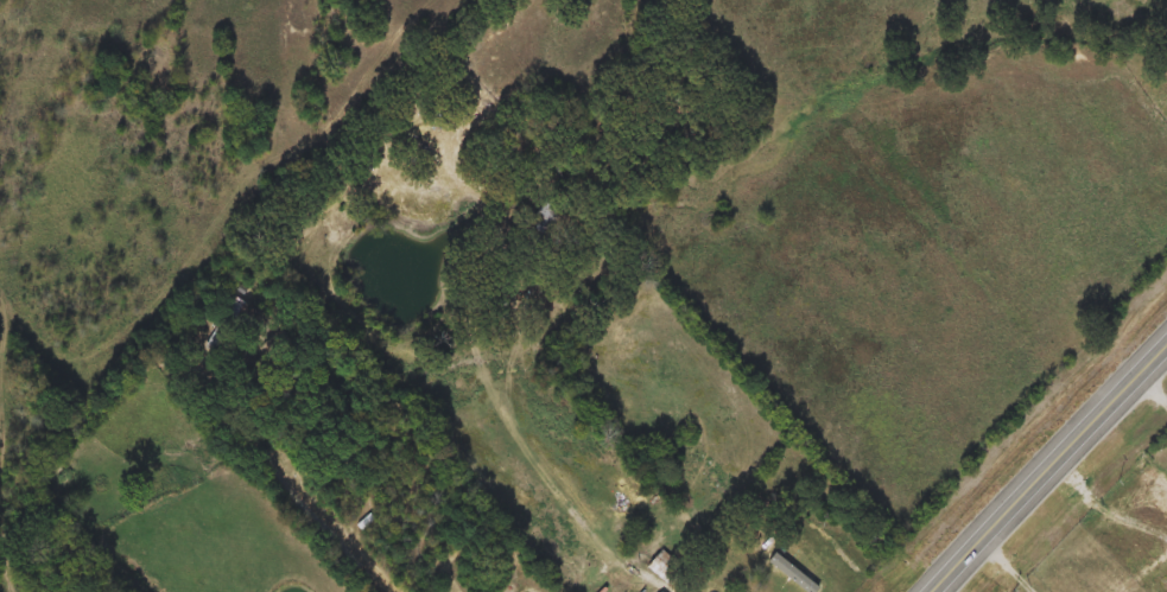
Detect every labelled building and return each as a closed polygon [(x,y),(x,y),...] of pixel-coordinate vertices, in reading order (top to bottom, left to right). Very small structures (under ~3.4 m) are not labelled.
[(564,212),(547,237),(529,225),(546,200),(564,212)] [(246,301),(218,352),(205,345),(233,294),(246,301)] [(354,526),(368,513),(373,518),(360,530),(354,526)] [(685,568),(670,586),(647,567),(662,549),(685,568)]
